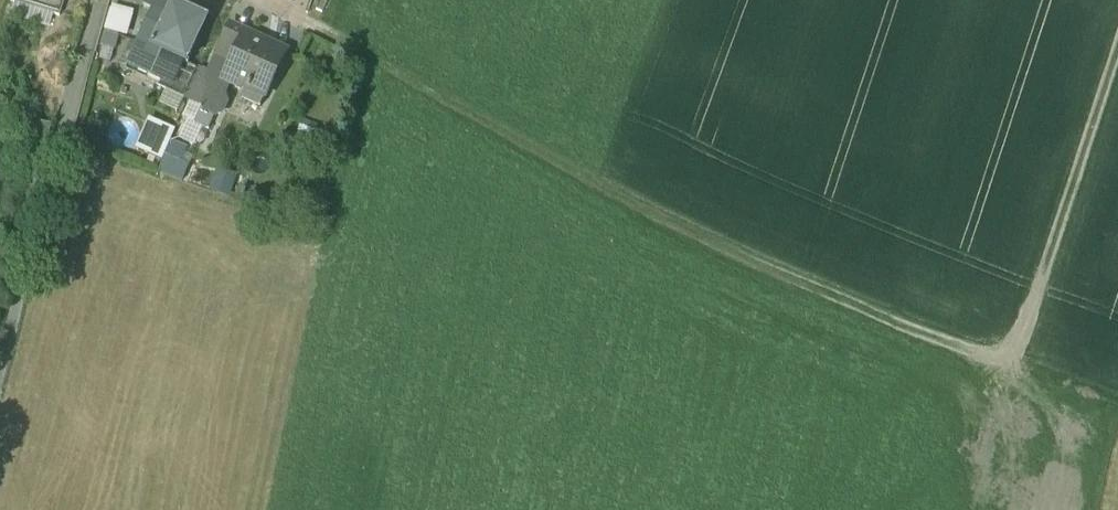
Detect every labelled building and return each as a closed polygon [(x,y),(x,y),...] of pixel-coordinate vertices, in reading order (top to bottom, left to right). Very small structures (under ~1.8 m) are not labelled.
[(12,1),(15,2),(53,14),(64,17),(69,0),(12,0),(12,1)] [(176,0),(148,0),(144,7),(154,12),(172,21),(177,9),(181,2),(176,0)] [(49,27),(53,14),(15,2),(11,15),(49,27)] [(109,7),(101,48),(114,51),(117,37),(125,38),(130,12),(109,7)] [(177,9),(172,21),(154,12),(130,63),(151,74),(152,75),(162,54),(185,65),(206,21),(191,14),(190,16),(177,9)] [(229,28),(216,55),(217,55),(232,62),(244,35),(229,28)] [(232,62),(222,82),(228,85),(245,93),(241,100),(259,108),(283,58),(254,44),(256,41),(244,35),(232,62)] [(185,65),(162,54),(152,75),(151,74),(147,81),(166,90),(175,87),(177,81),(183,70),(185,65)] [(208,75),(198,70),(190,87),(185,98),(203,107),(205,113),(214,117),(220,115),(225,103),(223,98),(228,85),(222,82),(232,62),(217,55),(208,75)] [(195,76),(183,70),(177,81),(190,87),(195,76)] [(160,162),(174,129),(146,118),(133,151),(160,162)] [(160,170),(184,180),(190,167),(181,164),(187,150),(172,143),(160,170)] [(238,178),(217,171),(210,191),(231,198),(238,178)]
